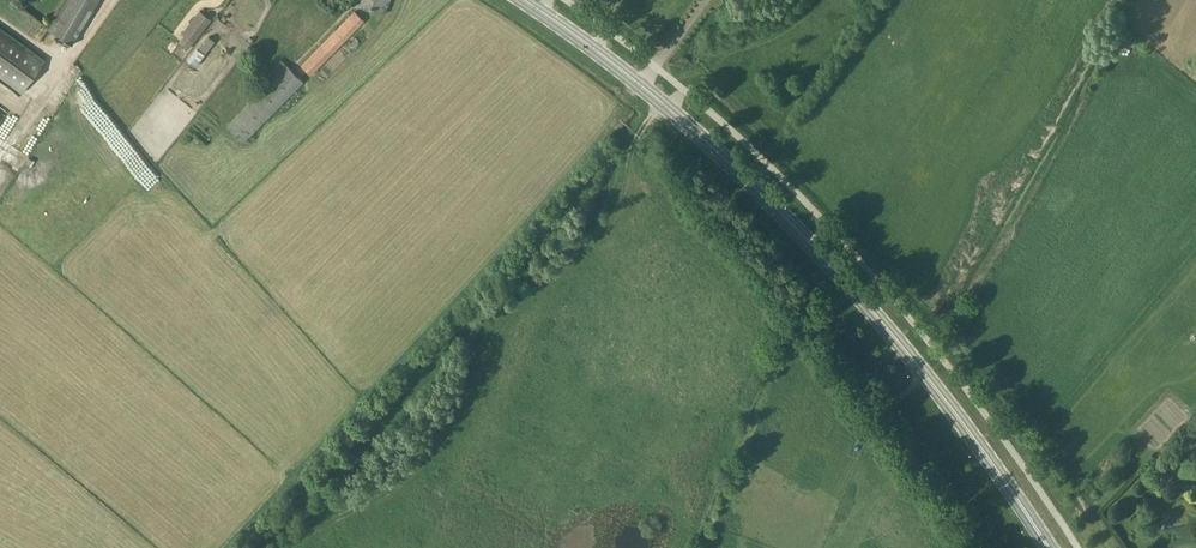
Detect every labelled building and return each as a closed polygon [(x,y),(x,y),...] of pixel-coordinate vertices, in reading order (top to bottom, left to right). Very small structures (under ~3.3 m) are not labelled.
[(47,30),(71,45),(98,0),(65,0),(47,30)] [(358,4),(386,14),(391,0),(360,0),(358,4)] [(199,10),(182,33),(190,39),(193,43),(211,20),(199,10)] [(354,11),(300,65),(309,73),(362,19),(354,11)] [(22,93),(45,60),(0,28),(0,77),(22,93)] [(206,53),(215,41),(208,36),(199,49),(206,53)] [(252,100),(226,127),(242,143),(302,81),(281,60),(247,95),(252,100)] [(4,135),(11,125),(0,117),(0,132),(4,135)]
